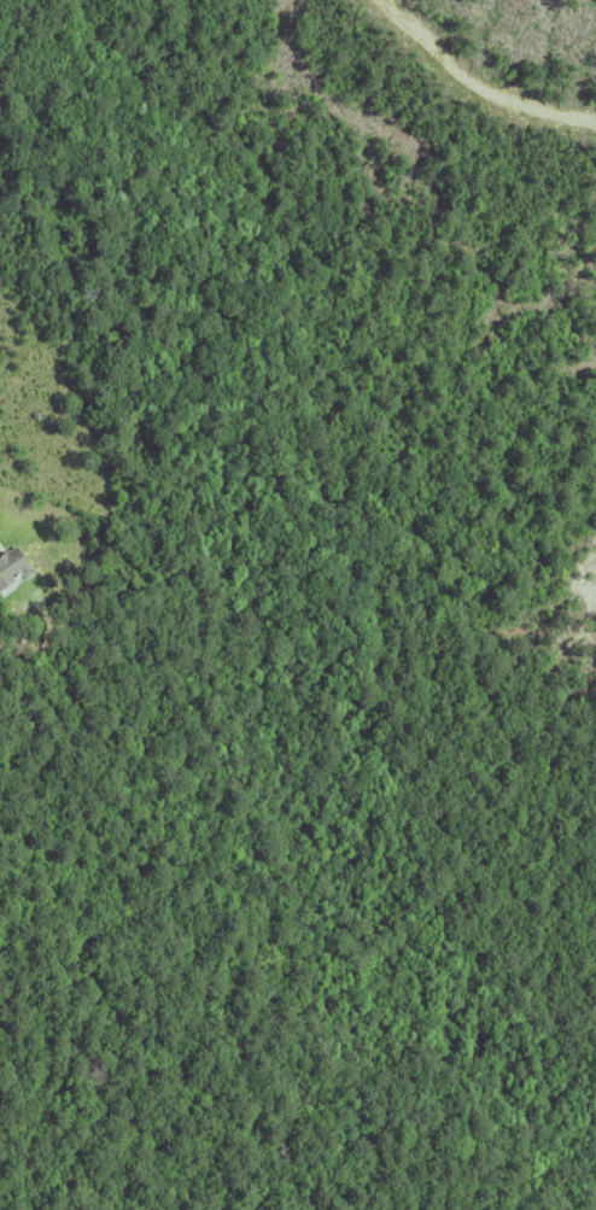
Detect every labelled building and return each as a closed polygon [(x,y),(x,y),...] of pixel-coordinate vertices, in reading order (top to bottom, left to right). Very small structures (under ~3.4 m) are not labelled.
[(11,574),(0,583),(0,547),(4,544),(5,546),(12,542),(31,567),(22,574),(17,568),(10,573),(11,574)]
